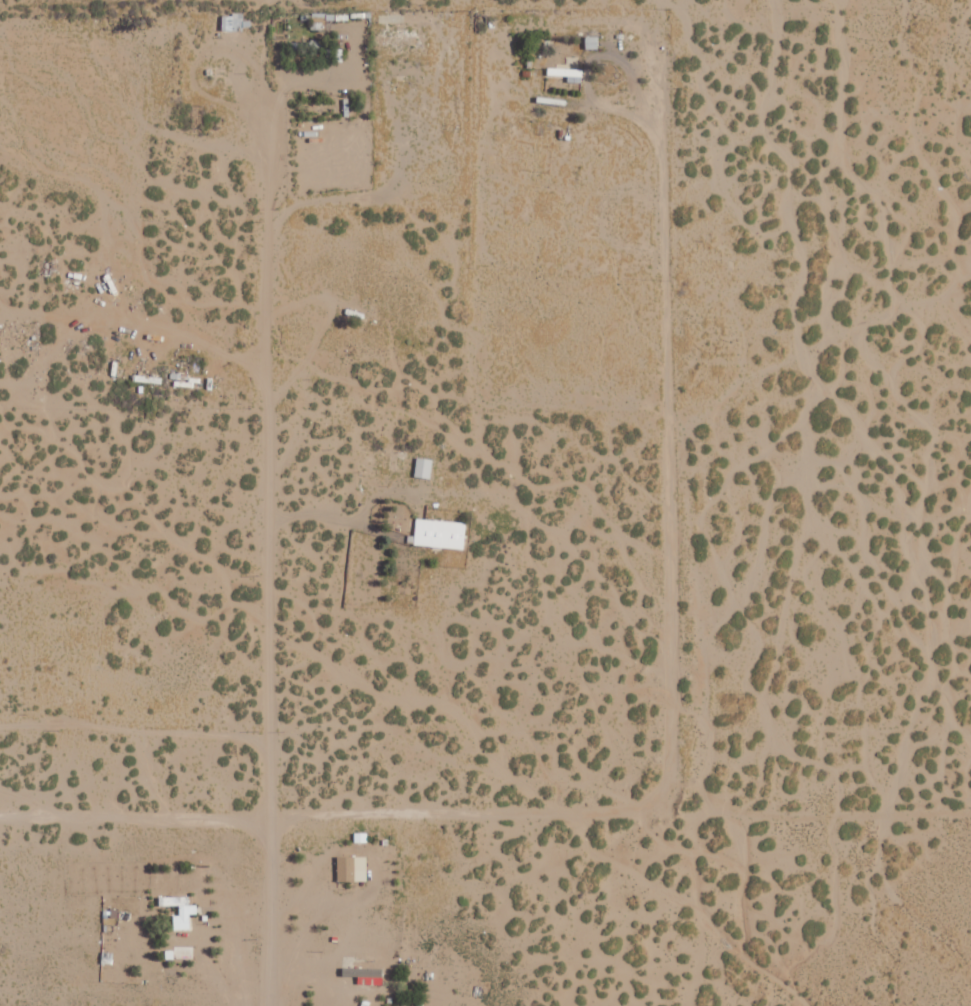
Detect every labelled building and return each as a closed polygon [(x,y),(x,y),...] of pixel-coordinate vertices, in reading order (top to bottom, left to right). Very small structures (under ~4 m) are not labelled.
[(221,14),(222,30),(243,29),(243,14),(221,14)] [(414,476),(430,478),(433,459),(417,457),(414,476)] [(414,546),(464,548),(466,521),(415,519),(414,546)] [(366,864),(358,864),(358,856),(337,857),(338,882),(366,881),(366,864)]
